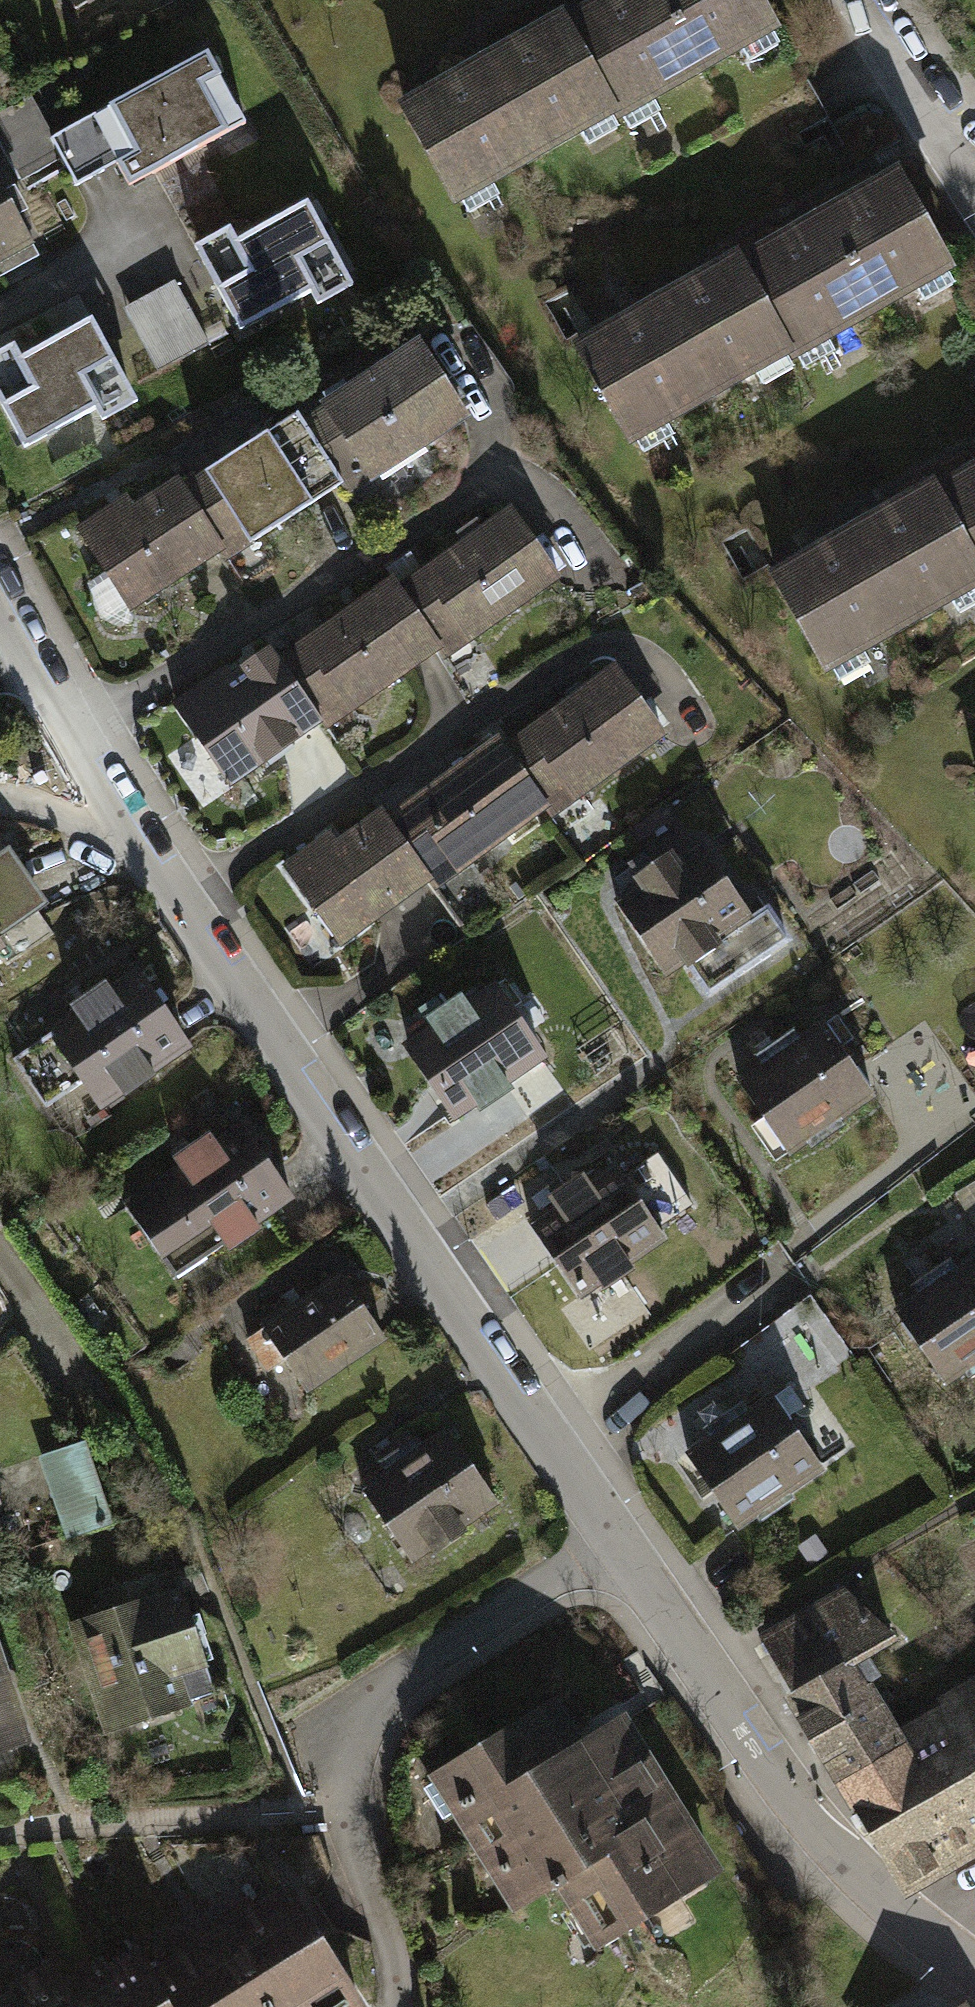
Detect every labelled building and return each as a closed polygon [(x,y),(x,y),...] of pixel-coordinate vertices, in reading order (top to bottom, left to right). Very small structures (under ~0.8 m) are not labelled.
[(627,100),(571,0),(566,0),(399,92),(455,195),(627,100)] [(627,100),(785,13),(777,0),(571,0),(627,100)] [(210,47),(91,109),(117,159),(127,178),(246,115),(210,47)] [(0,107),(0,160),(15,188),(63,163),(47,132),(26,93),(0,107)] [(117,159),(91,109),(47,132),(63,163),(73,182),(117,159)] [(896,170),(738,257),(795,359),(953,272),(896,170)] [(28,232),(0,183),(0,248),(28,232)] [(233,219),(194,241),(240,323),(309,284),(319,301),(357,280),(308,193),(240,231),(233,219)] [(624,454),(795,359),(738,257),(567,352),(624,454)] [(171,277),(117,305),(150,367),(204,339),(171,277)] [(0,343),(0,405),(20,440),(91,401),(100,417),(138,396),(89,309),(21,347),(14,335),(0,343)] [(332,393),(301,413),(343,478),(349,486),(474,406),(427,332),(332,393)] [(251,433),(181,478),(223,544),(228,552),(343,478),(301,413),(296,404),(251,433)] [(936,481),(974,552),(974,459),(936,481)] [(125,607),(223,544),(181,478),(176,471),(128,502),(121,491),(117,493),(71,523),(125,607)] [(974,593),(974,552),(936,481),(764,576),(821,678),(974,593)] [(513,499),(397,580),(442,645),(445,649),(561,568),(513,499)] [(391,571),(275,652),(320,715),(327,725),(442,645),(397,580),(391,571)] [(226,780),(320,715),(275,652),(269,643),(226,673),(219,663),(168,698),(226,780)] [(617,661),(504,741),(549,804),(555,812),(668,732),(617,661)] [(497,731),(382,813),(427,876),(434,885),(549,804),(504,741),(497,731)] [(965,795),(974,812),(974,789),(965,795)] [(336,942),(427,876),(382,813),(377,805),(334,835),(329,827),(279,863),(336,942)] [(631,886),(612,899),(661,973),(745,917),(697,844),(673,860),(666,849),(625,876),(631,886)] [(0,864),(0,940),(45,912),(11,858),(0,864)] [(155,974),(64,1034),(111,1106),(203,1046),(155,974)] [(428,1025),(404,1040),(452,1116),(537,1061),(489,985),(466,1000),(460,991),(422,1016),(428,1025)] [(755,1067),(730,1084),(781,1158),(870,1097),(819,1023),(796,1040),(789,1030),(749,1058),(755,1067)] [(242,1124),(150,1185),(198,1257),(290,1196),(242,1124)] [(552,1216),(532,1229),(577,1297),(662,1241),(617,1172),(593,1188),(585,1175),(543,1203),(552,1216)] [(891,1310),(941,1384),(974,1362),(974,1254),(891,1310)] [(342,1270),(240,1337),(262,1371),(279,1360),(299,1391),(385,1335),(342,1270)] [(775,1401),(683,1462),(731,1533),(822,1473),(775,1401)] [(451,1435),(364,1492),(407,1558),(495,1501),(451,1435)] [(88,1442),(39,1455),(57,1520),(106,1506),(88,1442)] [(181,1586),(69,1621),(102,1729),(214,1694),(181,1586)] [(847,1777),(901,1745),(864,1682),(876,1675),(863,1653),(887,1641),(842,1596),(767,1639),(791,1691),(788,1696),(838,1781),(847,1777)] [(33,1738),(0,1636),(0,1749),(33,1738)] [(847,1777),(906,1880),(974,1840),(974,1686),(948,1700),(950,1715),(926,1730),(901,1745),(847,1777)] [(548,1707),(449,1766),(466,1793),(454,1800),(501,1878),(512,1871),(526,1895),(550,1881),(555,1888),(565,1882),(583,1912),(591,1907),(606,1931),(708,1870),(620,1722),(574,1750),(548,1707)] [(152,1969),(175,2006),(366,2006),(295,1886),(152,1969)] [(152,1969),(140,1947),(80,1982),(65,1955),(0,1992),(0,2006),(175,2006),(152,1969)]
